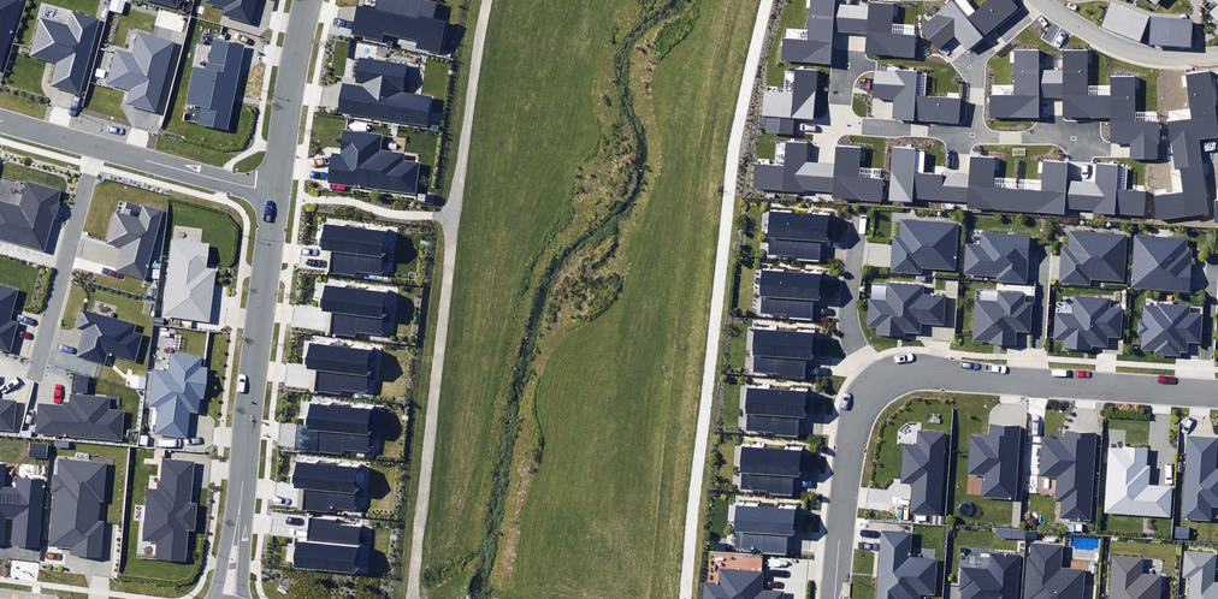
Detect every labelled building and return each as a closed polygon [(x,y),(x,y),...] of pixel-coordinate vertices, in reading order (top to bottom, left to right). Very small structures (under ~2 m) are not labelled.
[(21,0),(0,0),(0,63),(21,0)] [(221,15),(250,22),(255,0),(207,0),(206,4),(223,8),(221,15)] [(374,10),(356,6),(350,35),(381,42),(383,33),(418,41),(417,48),(440,53),(447,22),(433,19),(436,3),(424,0),(376,0),(374,10)] [(852,5),(835,3),(835,0),(811,0),(810,8),(809,30),(808,41),(786,39),(784,39),(782,59),(828,63),(831,30),(850,31),(852,5)] [(938,50),(954,36),(968,52),(1019,9),(1011,0),(990,0),(976,12),(967,20),(952,3),(951,1),(919,28),(938,50)] [(868,6),(852,5),(850,31),(868,33),(866,52),(913,56),(915,36),(914,36),(890,34),(891,23),(891,16),(892,5),(892,4),(868,2),(868,6)] [(1101,27),(1140,41),(1149,16),(1110,2),(1101,27)] [(1217,4),(1208,13),(1217,23),(1217,3),(1217,4)] [(56,64),(50,85),(78,93),(99,20),(73,13),(69,26),(39,17),(31,48),(28,56),(56,64)] [(1151,17),(1150,45),(1192,47),(1193,19),(1151,17)] [(129,91),(126,104),(155,112),(174,41),(138,32),(132,55),(114,50),(105,84),(129,91)] [(200,107),(197,124),(228,130),(245,45),(224,40),(213,38),(206,70),(194,67),(187,104),(200,107)] [(1052,99),(1052,72),(1038,72),(1038,51),(1015,51),(1015,52),(1015,63),(1015,85),(1015,96),(992,96),(989,96),(989,119),(1040,119),(1040,99),(1052,99)] [(1110,119),(1110,97),(1086,97),(1086,85),(1086,51),(1063,51),(1063,72),(1052,72),(1052,99),(1060,99),(1060,119),(1110,119)] [(408,65),(359,58),(355,82),(364,84),(363,87),(342,83),(337,112),(427,126),(431,96),(400,92),(400,89),(404,90),(408,65)] [(896,98),(894,117),(958,122),(959,99),(958,99),(947,98),(925,97),(915,96),(916,74),(917,71),(913,71),(909,70),(896,69),(895,72),(875,71),(873,96),(896,98)] [(765,117),(764,134),(794,136),(795,118),(813,120),(815,72),(797,71),(797,72),(795,94),(784,94),(764,92),(762,116),(765,117)] [(1213,80),(1212,71),(1186,74),(1187,75),(1188,86),(1191,108),(1192,119),(1170,122),(1167,122),(1169,142),(1172,141),(1173,155),(1202,151),(1201,142),(1217,140),(1217,123),(1216,108),(1213,80)] [(1110,85),(1110,97),(1110,119),(1110,144),(1130,144),(1130,158),(1157,159),(1157,144),(1159,144),(1160,122),(1157,122),(1135,122),(1135,112),(1135,89),(1135,77),(1110,76),(1110,85)] [(381,135),(342,130),(339,154),(330,153),(326,184),(415,194),(418,163),(403,161),(404,154),(379,151),(381,135)] [(818,190),(819,162),(807,161),(808,144),(784,143),(784,144),(783,166),(774,165),(753,164),(751,189),(803,192),(803,189),(818,190)] [(834,163),(819,162),(818,190),(831,191),(831,197),(881,200),(882,179),(880,179),(858,178),(859,168),(860,148),(835,146),(834,163)] [(911,197),(952,199),(954,173),(942,172),(941,176),(923,175),(914,174),(915,151),(916,150),(893,148),(889,200),(911,201),(911,197)] [(1202,151),(1173,155),(1175,169),(1181,168),(1184,193),(1174,194),(1167,195),(1155,197),(1154,197),(1157,221),(1210,215),(1202,151)] [(1016,209),(1017,188),(1015,188),(993,186),(994,177),(995,157),(970,155),(968,174),(954,173),(952,199),(967,201),(967,206),(1016,209)] [(1079,209),(1081,181),(1068,180),(1069,162),(1042,161),(1041,180),(1041,189),(1019,188),(1017,188),(1016,209),(1063,212),(1064,208),(1079,209)] [(1094,182),(1081,181),(1079,209),(1094,210),(1093,213),(1144,216),(1146,191),(1144,191),(1133,191),(1126,190),(1117,189),(1118,168),(1118,164),(1096,162),(1094,182)] [(44,251),(54,218),(56,219),(61,202),(57,201),(60,191),(27,182),(20,206),(0,200),(0,239),(44,251)] [(120,249),(114,271),(143,279),(161,212),(143,207),(140,218),(114,211),(105,244),(120,249)] [(770,212),(767,256),(795,258),(795,261),(819,262),(821,241),(828,242),(830,216),(770,212)] [(923,268),(956,270),(958,223),(901,221),(900,236),(891,236),(889,272),(923,274),(923,268)] [(386,231),(324,224),(321,250),(332,252),(329,273),(355,276),(355,270),(381,273),(386,231)] [(1090,279),(1125,281),(1128,234),(1070,230),(1068,248),(1061,248),(1059,283),(1090,285),(1090,279)] [(997,276),(996,282),(1027,283),(1030,235),(982,232),(981,246),(966,245),(965,274),(997,276)] [(1135,235),(1131,287),(1189,291),(1192,250),(1185,250),(1186,239),(1135,235)] [(172,239),(162,316),(209,322),(216,269),(207,268),(210,244),(200,243),(173,239),(172,239)] [(762,271),(759,315),(787,316),(787,319),(811,321),(813,300),(820,300),(821,274),(762,271)] [(876,334),(904,336),(905,332),(920,333),(921,324),(944,326),(946,295),(924,294),(924,285),(888,283),(887,300),(867,298),(865,327),(877,328),(876,334)] [(9,353),(18,323),(10,321),(19,290),(0,285),(0,350),(9,353)] [(385,292),(323,285),(320,312),(331,313),(329,335),(354,338),(355,332),(380,335),(385,292)] [(988,343),(1015,344),(1015,332),(1032,333),(1034,301),(1026,301),(1026,294),(998,293),(998,301),(975,300),(973,340),(988,341),(988,343)] [(1063,341),(1063,347),(1092,349),(1092,345),(1108,346),(1109,336),(1121,337),(1123,308),(1110,307),(1111,299),(1074,296),(1073,313),(1055,312),(1053,340),(1063,341)] [(1154,354),(1179,355),(1180,350),(1187,350),(1187,341),(1200,342),(1202,313),(1189,312),(1190,305),(1157,303),(1157,306),(1143,305),(1142,320),(1137,320),(1136,334),(1142,334),(1141,345),(1141,349),(1154,350),(1154,354)] [(83,330),(76,356),(105,364),(107,356),(135,364),(143,334),(133,332),(135,325),(114,319),(92,314),(81,311),(76,328),(83,330)] [(754,329),(751,373),(779,375),(779,377),(803,379),(805,358),(812,358),(813,333),(754,329)] [(371,350),(309,342),(306,369),(317,370),(315,392),(340,395),(341,389),(366,392),(371,350)] [(158,405),(155,436),(190,439),(193,413),(199,414),(201,398),(204,399),(207,367),(200,366),(201,359),(173,356),(172,356),(171,373),(154,371),(150,405),(158,405)] [(747,388),(744,432),(772,434),(772,437),(796,438),(798,417),(805,418),(806,392),(747,388)] [(36,403),(34,434),(121,440),(123,411),(108,410),(109,397),(70,395),(70,403),(64,402),(64,405),(36,403)] [(14,430),(17,401),(0,400),(0,429),(14,430)] [(372,409),(310,402),(307,429),(318,430),(315,452),(341,454),(341,449),(367,452),(372,409)] [(983,475),(981,495),(1014,498),(1020,427),(990,425),(990,434),(981,434),(981,438),(970,437),(967,474),(983,475)] [(911,484),(909,513),(941,515),(947,432),(917,430),(916,445),(903,444),(901,484),(911,484)] [(1062,500),(1061,519),(1090,521),(1096,432),(1065,430),(1065,437),(1058,436),(1058,440),(1042,439),(1040,476),(1058,477),(1056,500),(1062,500)] [(1211,521),(1212,507),(1217,507),(1217,469),(1215,469),(1217,438),(1187,437),(1182,519),(1211,521)] [(30,443),(28,457),(46,459),(48,444),(30,443)] [(1116,450),(1109,449),(1107,463),(1104,513),(1144,515),(1146,515),(1148,516),(1154,516),(1156,516),(1171,517),(1172,493),(1173,486),(1149,485),(1150,466),(1147,465),(1148,448),(1125,446),(1123,446),(1123,450),(1116,450)] [(741,447),(738,491),(766,493),(766,495),(791,497),(792,476),(799,476),(801,451),(741,447)] [(156,558),(184,560),(186,530),(195,530),(197,504),(190,503),(193,461),(162,459),(161,482),(157,482),(156,489),(145,488),(144,505),(142,541),(158,542),(156,556),(156,558)] [(358,468),(296,461),(293,488),(304,489),(301,511),(327,514),(327,508),(353,511),(358,468)] [(13,544),(39,547),(45,480),(16,477),(16,487),(5,486),(7,463),(0,462),(0,544),(3,545),(6,516),(15,517),(13,544)] [(104,467),(58,463),(58,476),(51,475),(49,494),(51,494),(47,548),(69,549),(69,555),(101,558),(104,522),(96,521),(98,496),(101,497),(104,467)] [(735,505),(733,549),(761,551),(760,553),(785,555),(786,534),(793,534),(795,509),(735,505)] [(930,524),(944,525),(945,517),(931,516),(930,524)] [(293,568),(356,573),(360,527),(333,525),(333,520),(309,518),(307,540),(296,539),(293,568)] [(1175,538),(1188,539),(1189,528),(1175,527),(1175,538)] [(997,538),(1025,540),(1025,530),(1020,530),(998,529),(997,538)] [(921,596),(936,597),(939,558),(910,556),(912,533),(882,531),(877,598),(920,598),(921,596)] [(1086,569),(1060,567),(1061,546),(1031,543),(1030,557),(1027,557),(1023,598),(1084,598),(1086,569)] [(1215,582),(1217,554),(1185,552),(1183,577),(1191,577),(1190,598),(1217,598),(1217,582),(1215,582)] [(1020,557),(991,555),(990,570),(960,568),(958,591),(961,591),(960,598),(1016,598),(1020,557)] [(1163,575),(1143,574),(1144,557),(1111,555),(1108,598),(1161,598),(1163,575)] [(720,570),(719,584),(704,583),(702,598),(783,598),(783,593),(761,592),(762,573),(720,570)]
